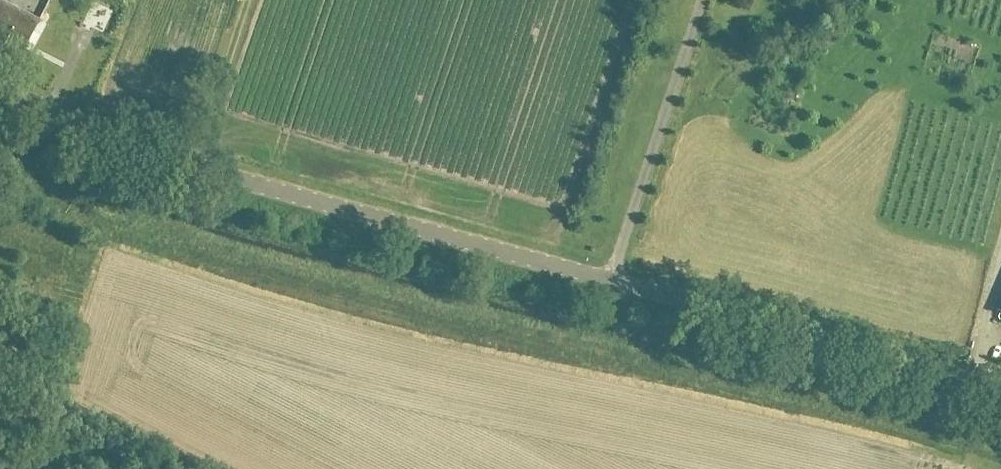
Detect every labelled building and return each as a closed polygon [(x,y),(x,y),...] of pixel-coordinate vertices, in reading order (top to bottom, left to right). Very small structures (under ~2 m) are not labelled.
[(20,59),(40,21),(0,1),(0,48),(20,59)]
